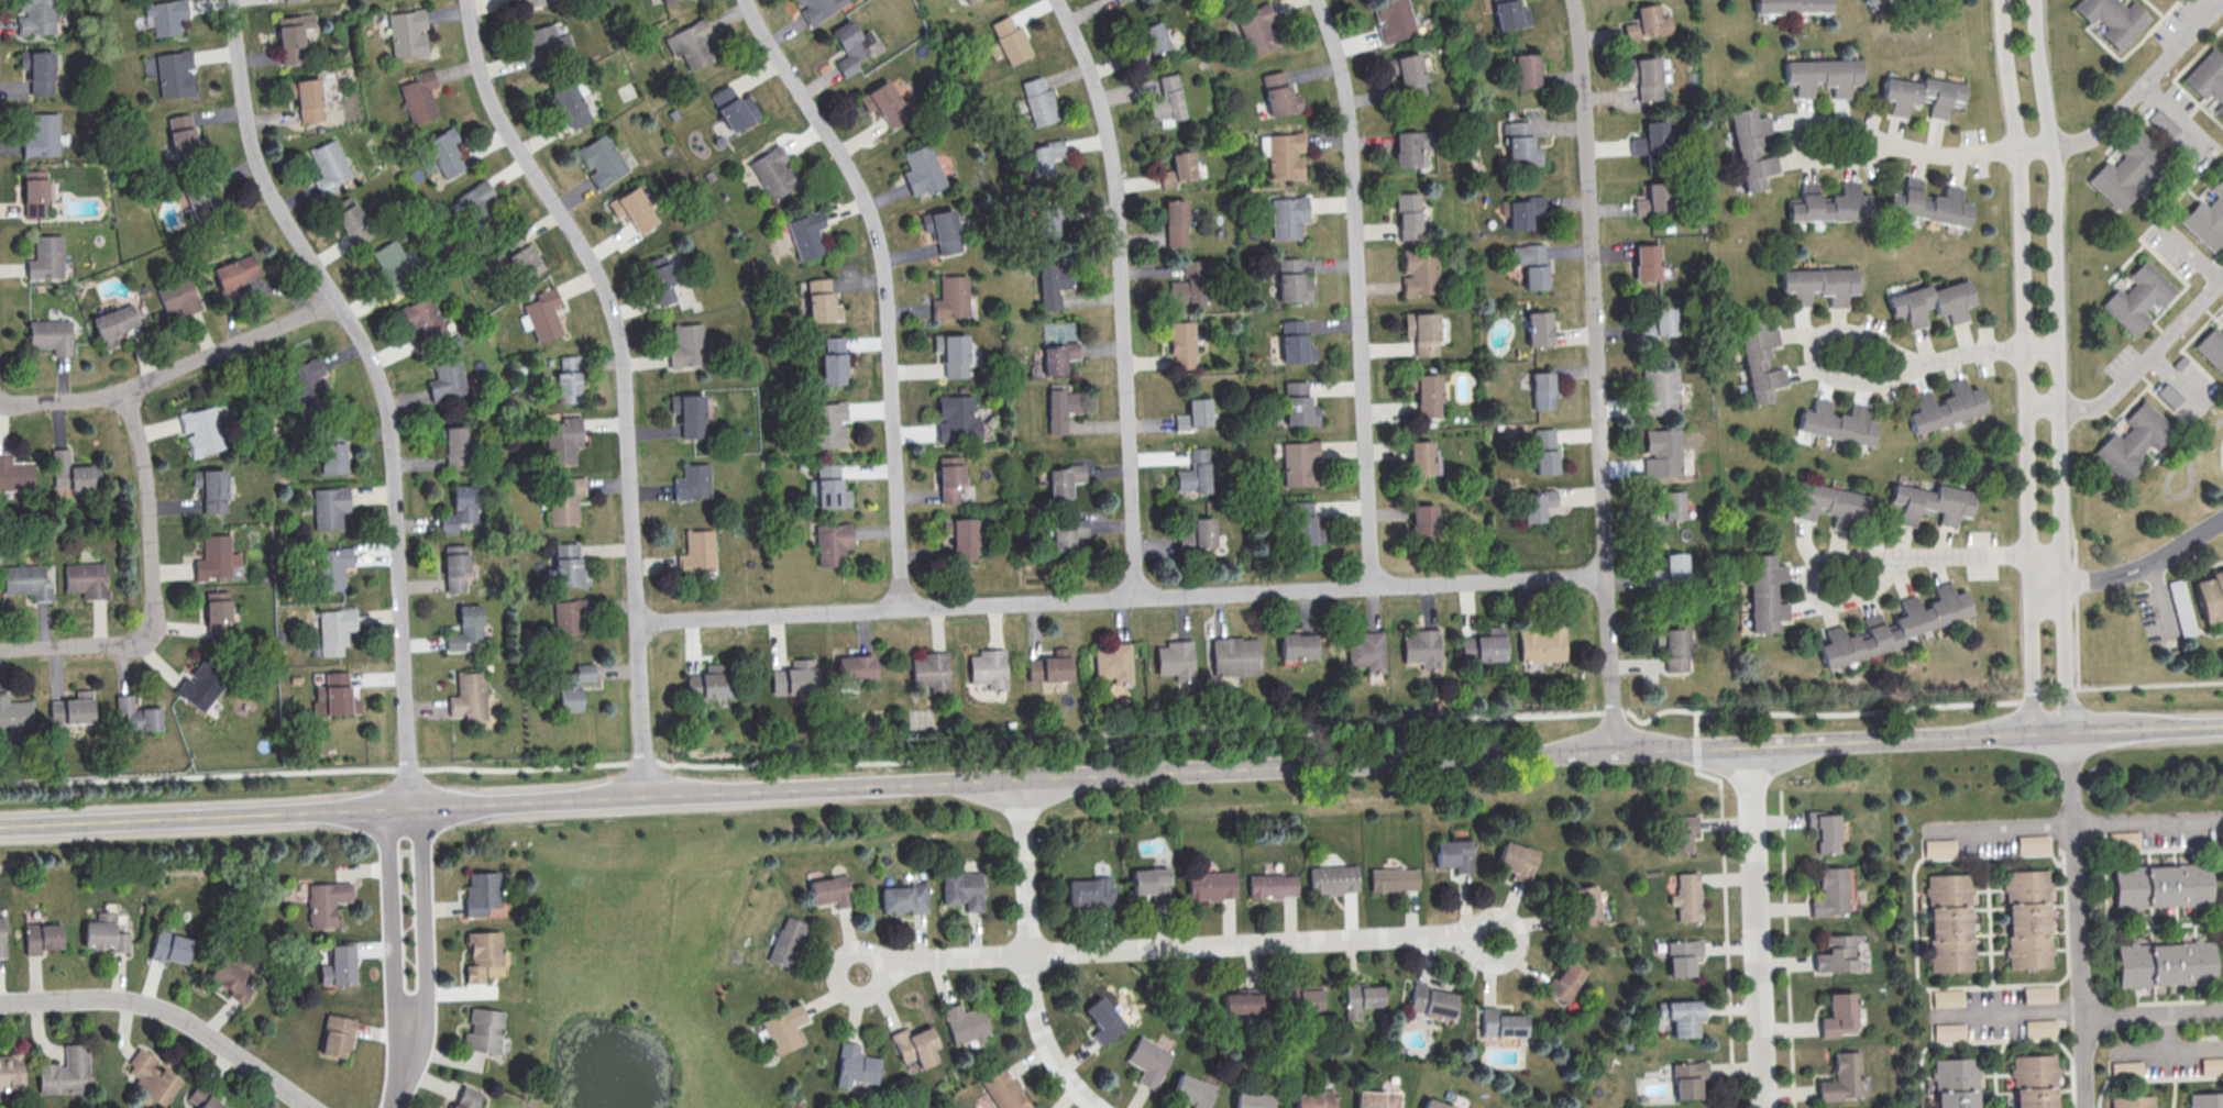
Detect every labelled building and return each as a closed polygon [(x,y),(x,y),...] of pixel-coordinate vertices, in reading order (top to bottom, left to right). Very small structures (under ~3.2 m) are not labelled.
[(52,31),(50,0),(18,0),(19,7),(26,7),(27,32),(52,31)] [(180,34),(179,18),(187,18),(186,0),(174,0),(144,1),(145,26),(153,25),(153,35),(180,34)] [(846,0),(795,0),(800,8),(799,8),(809,25),(847,3),(846,0)] [(1376,24),(1382,44),(1417,34),(1408,0),(1374,0),(1371,1),(1377,24),(1376,24)] [(1495,28),(1530,26),(1529,8),(1517,9),(1516,0),(1494,0),(1495,28)] [(2070,9),(2078,0),(2113,0),(2124,10),(2131,3),(2148,20),(2117,53),(2099,35),(2105,27),(2095,19),(2089,26),(2070,9)] [(1232,16),(1248,58),(1280,46),(1273,26),(1267,29),(1266,23),(1274,20),(1266,3),(1232,16)] [(1636,6),(1638,21),(1624,23),(1627,39),(1673,32),(1670,15),(1659,17),(1657,3),(1636,6)] [(393,58),(428,54),(426,29),(427,29),(425,9),(388,13),(393,58)] [(315,26),(313,14),(278,17),(279,25),(278,25),(282,64),(305,62),(302,28),(315,26)] [(1010,65),(1034,54),(1020,24),(1015,27),(1009,14),(991,23),(1010,65)] [(661,38),(701,19),(709,35),(702,38),(713,58),(689,70),(680,53),(671,57),(661,38)] [(860,34),(850,19),(831,30),(846,55),(835,62),(844,78),(860,68),(855,60),(871,51),(867,45),(875,40),(868,29),(860,34)] [(1169,48),(1160,21),(1141,27),(1150,53),(1169,48)] [(525,31),(551,23),(555,37),(566,34),(573,54),(526,68),(518,46),(528,44),(525,31)] [(2211,48),(2222,59),(2222,120),(2213,111),(2220,104),(2209,95),(2202,102),(2180,82),(2211,48)] [(156,53),(160,98),(193,94),(191,68),(192,68),(190,49),(156,53)] [(29,93),(52,92),(51,52),(19,53),(19,68),(27,68),(29,93)] [(1389,75),(1398,74),(1399,84),(1423,81),(1419,53),(1387,57),(1389,75)] [(1516,88),(1539,87),(1538,53),(1515,53),(1516,88)] [(1640,101),(1664,98),(1658,55),(1634,59),(1636,69),(1627,70),(1629,82),(1637,81),(1640,101)] [(1785,60),(1785,82),(1795,81),(1796,97),(1813,97),(1813,84),(1833,83),(1833,96),(1850,96),(1850,84),(1860,84),(1860,60),(1785,60)] [(398,85),(410,124),(436,117),(428,90),(437,88),(431,69),(414,75),(415,80),(398,85)] [(1259,76),(1268,119),(1301,111),(1297,95),(1290,96),(1288,85),(1285,86),(1281,71),(1259,76)] [(1162,97),(1149,99),(1153,123),(1172,120),(1172,119),(1185,117),(1177,73),(1159,76),(1162,97)] [(1034,126),(1059,119),(1050,88),(1045,89),(1041,76),(1021,82),(1034,126)] [(295,80),(299,123),(323,120),(318,78),(295,80)] [(1921,83),(1884,78),(1882,98),(1891,99),(1889,114),(1906,116),(1908,103),(1918,104),(1921,83)] [(910,90),(898,96),(888,79),(859,96),(868,112),(877,107),(888,126),(920,108),(910,90)] [(1962,106),(1965,85),(1935,80),(1929,115),(1946,118),(1948,103),(1962,106)] [(540,99),(570,81),(593,120),(571,133),(560,113),(551,118),(540,99)] [(708,97),(731,134),(759,118),(746,97),(738,101),(728,85),(708,97)] [(1729,111),(1745,191),(1768,187),(1766,175),(1780,172),(1777,154),(1762,156),(1758,135),(1772,132),(1769,114),(1756,117),(1753,106),(1729,111)] [(30,113),(56,112),(57,154),(22,155),(22,138),(31,138),(30,113)] [(166,116),(174,159),(196,155),(195,148),(205,146),(203,136),(194,138),(190,112),(166,116)] [(1645,121),(1646,149),(1667,149),(1666,120),(1645,121)] [(429,171),(438,166),(445,179),(466,168),(451,143),(459,138),(452,126),(415,146),(429,171)] [(2086,182),(2105,163),(2112,168),(2122,157),(2115,151),(2135,130),(2168,160),(2148,181),(2141,175),(2130,187),(2137,192),(2117,213),(2086,182)] [(1395,166),(1420,166),(1419,148),(1433,148),(1432,131),(1394,131),(1395,166)] [(603,134),(627,171),(597,191),(587,177),(594,171),(592,168),(585,173),(573,154),(603,134)] [(1646,153),(1645,136),(1631,137),(1631,154),(1646,153)] [(1267,137),(1268,180),(1301,179),(1300,156),(1290,156),(1290,137),(1267,137)] [(322,197),(341,188),(338,182),(352,175),(334,138),(308,150),(321,176),(314,179),(322,197)] [(1032,177),(1053,173),(1050,158),(1065,155),(1062,139),(1026,146),(1032,177)] [(902,155),(927,144),(946,186),(927,195),(925,191),(912,197),(902,174),(909,170),(902,155)] [(747,164),(778,145),(788,162),(782,165),(783,168),(788,166),(800,186),(770,203),(747,164)] [(1162,188),(1176,186),(1176,181),(1196,178),(1191,149),(1171,153),(1173,168),(1159,170),(1162,188)] [(46,201),(46,170),(23,170),(24,216),(42,216),(42,201),(46,201)] [(2209,191),(2222,177),(2222,241),(2212,253),(2180,223),(2200,202),(2207,209),(2216,198),(2209,191)] [(493,212),(488,205),(499,197),(485,178),(449,204),(468,230),(493,212)] [(1871,219),(1870,194),(1859,194),(1859,181),(1841,181),(1841,196),(1819,196),(1819,182),(1807,182),(1807,192),(1802,192),(1802,202),(1790,202),(1790,220),(1871,219)] [(608,203),(618,218),(625,213),(639,234),(659,221),(635,185),(608,203)] [(213,210),(209,188),(186,191),(189,213),(213,210)] [(1397,192),(1398,239),(1420,238),(1419,192),(1397,192)] [(1508,199),(1509,229),(1531,228),(1530,213),(1544,212),(1544,197),(1508,199)] [(1270,242),(1269,200),(1306,198),(1307,223),(1298,223),(1299,241),(1270,242)] [(1163,202),(1184,201),(1186,246),(1165,247),(1164,221),(1163,221),(1163,202)] [(371,238),(357,202),(336,211),(350,246),(371,238)] [(1071,220),(1071,205),(1036,206),(1037,236),(1057,236),(1057,220),(1071,220)] [(921,214),(924,232),(934,230),(939,255),(962,251),(954,208),(921,214)] [(785,223),(800,263),(824,253),(816,231),(825,229),(818,211),(785,223)] [(522,280),(542,270),(524,231),(504,240),(522,280)] [(33,235),(59,234),(62,276),(26,277),(25,261),(34,261),(33,235)] [(372,252),(380,267),(375,270),(390,296),(418,279),(394,239),(372,252)] [(1511,244),(1512,265),(1523,264),(1524,289),(1546,288),(1545,243),(1511,244)] [(1636,280),(1660,279),(1659,244),(1635,244),(1636,280)] [(220,290),(260,275),(252,252),(212,267),(220,290)] [(1402,252),(1404,276),(1413,276),(1413,296),(1438,295),(1435,252),(1412,253),(1412,252),(1402,252)] [(1276,261),(1277,303),(1310,302),(1309,278),(1299,279),(1299,259),(1276,261)] [(676,300),(670,284),(675,282),(667,261),(645,269),(659,306),(676,300)] [(2100,308),(2116,290),(2123,297),(2134,285),(2126,278),(2144,261),(2176,292),(2159,310),(2152,302),(2142,313),(2148,320),(2132,337),(2100,308)] [(1200,262),(1201,304),(1168,306),(1167,282),(1180,281),(1180,262),(1200,262)] [(1041,310),(1060,309),(1060,288),(1074,288),(1073,265),(1039,266),(1041,310)] [(1782,269),(1781,291),(1792,291),(1792,306),(1809,306),(1810,290),(1817,290),(1817,280),(1811,280),(1811,270),(1782,269)] [(1857,294),(1857,269),(1818,269),(1819,294),(1829,294),(1830,305),(1847,305),(1846,294),(1857,294)] [(165,312),(180,307),(183,315),(201,308),(188,276),(156,288),(165,312)] [(938,277),(966,277),(967,318),(931,319),(929,300),(939,300),(938,277)] [(809,321),(842,320),(841,303),(832,303),(831,278),(807,279),(809,321)] [(1887,297),(1892,318),(1906,314),(1909,328),(1926,324),(1922,308),(1933,305),(1936,314),(1947,311),(1951,323),(1967,319),(1964,306),(1973,303),(1968,281),(1921,293),(1920,288),(1887,297)] [(538,343),(563,334),(553,305),(560,303),(554,286),(537,292),(539,298),(522,304),(526,314),(519,316),(524,330),(532,327),(538,343)] [(448,334),(430,294),(402,307),(413,331),(408,333),(416,349),(448,334)] [(118,343),(115,333),(139,324),(132,302),(91,316),(102,349),(118,343)] [(1675,306),(1653,306),(1654,321),(1640,322),(1640,337),(1676,336),(1675,306)] [(1528,345),(1551,345),(1550,311),(1527,311),(1528,345)] [(1402,313),(1404,339),(1413,337),(1413,357),(1438,356),(1435,314),(1412,315),(1412,313),(1402,313)] [(1737,323),(1752,401),(1774,397),(1772,387),(1788,384),(1785,367),(1771,370),(1767,347),(1781,345),(1777,327),(1764,329),(1762,318),(1737,323)] [(29,320),(29,347),(53,347),(53,356),(71,356),(70,319),(29,320)] [(1194,321),(1169,321),(1170,355),(1173,355),(1174,368),(1195,367),(1194,321)] [(1279,322),(1280,365),(1313,364),(1313,340),(1303,341),(1302,321),(1279,322)] [(672,326),(700,324),(704,364),(669,367),(665,344),(673,343),(672,326)] [(2220,334),(2222,330),(2222,375),(2194,348),(2213,328),(2220,334)] [(823,385),(846,384),(845,336),(822,337),(823,385)] [(943,378),(967,377),(965,336),(933,337),(933,353),(942,353),(943,378)] [(1044,374),(1065,373),(1064,359),(1078,358),(1078,343),(1043,345),(1044,374)] [(580,402),(579,355),(559,356),(559,371),(556,371),(557,403),(580,402)] [(288,368),(303,404),(323,396),(316,378),(326,374),(318,356),(288,368)] [(432,401),(468,394),(460,358),(433,364),(437,378),(427,380),(432,401)] [(1679,366),(1642,367),(1643,414),(1680,413),(1679,366)] [(1532,371),(1533,409),(1554,408),(1553,371),(1532,371)] [(1418,417),(1442,416),(1440,374),(1417,374),(1418,417)] [(1913,432),(1986,411),(1979,387),(1968,390),(1964,377),(1947,382),(1951,395),(1933,401),(1930,390),(1913,395),(1916,406),(1906,409),(1913,432)] [(1283,384),(1284,426),(1317,425),(1316,402),(1306,402),(1306,384),(1283,384)] [(1048,434),(1066,434),(1066,413),(1082,412),(1082,390),(1047,390),(1048,434)] [(1797,430),(1871,445),(1876,422),(1866,419),(1868,406),(1852,403),(1849,416),(1829,412),(1832,400),(1815,396),(1812,411),(1801,409),(1797,430)] [(668,398),(702,397),(703,425),(702,425),(702,439),(680,440),(679,424),(675,425),(675,414),(669,414),(668,398)] [(936,398),(970,397),(971,419),(980,419),(981,442),(936,444),(935,424),(943,424),(943,420),(937,420),(936,398)] [(1186,400),(1207,399),(1209,428),(1189,429),(1189,432),(1174,432),(1173,417),(1187,416),(1186,400)] [(2094,454),(2113,433),(2120,440),(2130,429),(2123,422),(2143,400),(2176,432),(2156,453),(2148,446),(2138,457),(2145,464),(2125,484),(2094,454)] [(224,450),(215,405),(180,412),(184,434),(187,433),(192,456),(224,450)] [(807,406),(810,450),(844,448),(843,426),(838,426),(837,422),(845,422),(844,405),(807,406)] [(582,445),(581,416),(560,416),(560,421),(546,421),(547,464),(575,463),(574,446),(582,445)] [(469,468),(467,426),(444,427),(446,469),(469,468)] [(1536,474),(1557,473),(1556,446),(1555,446),(1554,427),(1534,428),(1536,474)] [(1681,429),(1646,429),(1646,455),(1645,455),(1645,476),(1682,475),(1681,429)] [(1409,441),(1410,475),(1439,474),(1438,454),(1433,454),(1433,440),(1409,441)] [(347,442),(321,443),(322,473),(347,473),(347,442)] [(1280,444),(1281,489),(1316,488),(1314,466),(1309,466),(1309,461),(1317,461),(1316,443),(1280,444)] [(1176,492),(1210,490),(1209,447),(1190,447),(1190,469),(1176,469),(1176,492)] [(53,449),(54,489),(62,489),(62,496),(83,495),(83,490),(92,489),(91,464),(70,465),(69,448),(53,449)] [(12,461),(12,454),(0,454),(0,489),(35,488),(35,461),(12,461)] [(939,502),(959,502),(959,486),(962,486),(961,456),(939,456),(939,502)] [(816,464),(816,479),(809,479),(810,506),(851,505),(850,489),(840,489),(839,463),(816,464)] [(680,466),(707,465),(708,501),(672,502),(671,479),(681,479),(680,466)] [(1049,498),(1070,497),(1070,481),(1085,480),(1084,465),(1048,467),(1049,498)] [(227,512),(226,469),(192,470),(193,487),(203,487),(204,513),(227,512)] [(578,524),(577,495),(585,495),(584,476),(549,477),(550,525),(578,524)] [(1975,492),(1936,484),(1935,492),(1893,484),(1889,505),(1901,507),(1898,522),(1915,525),(1918,512),(1932,514),(1933,509),(1942,511),(1939,523),(1956,527),(1958,515),(1970,517),(1975,492)] [(440,514),(440,532),(458,531),(458,525),(477,525),(475,485),(453,486),(454,513),(440,514)] [(1868,495),(1814,485),(1813,493),(1799,490),(1794,517),(1813,520),(1815,509),(1835,513),(1833,526),(1849,529),(1853,508),(1865,510),(1868,495)] [(313,488),(315,530),(343,529),(342,512),(352,512),(351,487),(313,488)] [(1662,491),(1663,509),(1648,509),(1648,521),(1684,520),(1683,490),(1662,491)] [(1522,492),(1523,522),(1544,522),(1544,506),(1557,505),(1557,492),(1522,492)] [(1287,503),(1288,547),(1322,546),(1322,529),(1312,530),(1311,502),(1287,503)] [(1435,537),(1435,504),(1411,504),(1412,538),(1435,537)] [(1214,517),(1193,517),(1194,546),(1215,545),(1214,517)] [(1051,523),(1052,552),(1076,551),(1075,535),(1087,534),(1086,518),(1073,519),(1073,522),(1051,523)] [(951,563),(976,562),(973,520),(942,522),(942,538),(950,538),(951,563)] [(814,528),(849,525),(850,550),(843,551),(843,566),(816,568),(814,528)] [(682,533),(709,532),(712,572),(676,574),(675,556),(683,556),(682,533)] [(204,559),(195,559),(196,578),(231,577),(231,565),(242,565),(241,552),(230,552),(230,534),(203,535),(204,559)] [(553,543),(553,585),(589,584),(589,569),(579,570),(579,543),(553,543)] [(443,545),(445,592),(465,592),(464,575),(468,575),(467,544),(443,545)] [(319,590),(345,590),(344,566),(353,566),(352,548),(318,549),(319,590)] [(1652,569),(1652,584),(1687,583),(1686,552),(1666,553),(1666,569),(1652,569)] [(1751,632),(1777,631),(1776,619),(1790,619),(1789,602),(1775,602),(1775,581),(1788,581),(1787,564),(1774,564),(1774,554),(1748,554),(1751,632)] [(83,590),(83,599),(108,598),(107,562),(65,563),(66,591),(83,590)] [(2204,624),(2222,620),(2222,623),(2222,571),(2210,575),(2211,579),(2193,584),(2204,624)] [(2173,580),(2179,625),(2192,623),(2186,579),(2173,580)] [(1973,615),(1966,590),(1955,594),(1951,581),(1934,586),(1938,599),(1920,605),(1916,594),(1899,600),(1902,612),(1893,615),(1895,623),(1884,626),(1880,612),(1862,617),(1867,631),(1845,637),(1841,624),(1824,629),(1828,642),(1819,645),(1825,668),(1905,644),(1902,636),(1973,615)] [(206,591),(208,638),(231,637),(229,590),(206,591)] [(555,635),(580,634),(579,614),(590,614),(589,599),(553,600),(555,635)] [(446,651),(482,650),(480,604),(458,605),(459,633),(445,633),(446,651)] [(343,655),(343,645),(348,645),(347,631),(359,630),(358,608),(319,609),(321,656),(343,655)] [(1565,625),(1520,627),(1520,661),(1566,660),(1565,625)] [(1400,636),(1401,665),(1419,664),(1420,672),(1439,671),(1437,630),(1411,632),(1411,635),(1400,636)] [(1316,658),(1315,632),(1279,634),(1280,659),(1316,658)] [(1345,640),(1346,668),(1364,667),(1365,675),(1384,674),(1382,633),(1356,635),(1356,639),(1345,640)] [(1463,661),(1506,660),(1505,635),(1462,636),(1463,661)] [(1258,637),(1211,639),(1213,675),(1259,673),(1258,637)] [(1154,649),(1155,676),(1173,675),(1174,683),(1192,682),(1190,642),(1165,643),(1165,647),(1154,649)] [(1092,651),(1094,679),(1112,678),(1112,686),(1131,685),(1129,644),(1104,646),(1104,650),(1092,651)] [(1665,671),(1688,671),(1688,645),(1665,645),(1665,671)] [(1071,680),(1070,647),(1054,647),(1054,657),(1028,657),(1028,681),(1071,680)] [(966,657),(968,686),(986,685),(986,693),(1004,691),(1002,652),(978,653),(978,657),(966,657)] [(873,680),(873,654),(835,655),(836,681),(873,680)] [(909,660),(911,688),(928,687),(928,695),(947,694),(945,654),(920,655),(921,660),(909,660)] [(229,680),(202,658),(176,690),(202,712),(229,680)] [(770,669),(771,693),(815,692),(815,658),(790,659),(790,669),(770,669)] [(581,710),(580,681),(594,681),(594,663),(575,663),(575,672),(562,672),(563,687),(558,687),(558,710),(581,710)] [(686,697),(728,696),(727,663),(705,663),(705,673),(685,674),(686,697)] [(315,715),(359,713),(359,697),(349,698),(348,671),(325,672),(326,685),(314,685),(315,715)] [(457,695),(449,695),(450,715),(463,715),(463,722),(486,721),(485,672),(457,672),(457,695)] [(50,700),(51,724),(94,723),(93,689),(76,690),(77,699),(50,700)] [(0,693),(0,728),(32,727),(31,700),(8,700),(8,693),(0,693)] [(161,707),(134,708),(134,694),(116,695),(117,713),(126,713),(127,731),(162,729),(161,707)] [(1690,852),(1689,832),(1698,832),(1697,814),(1664,816),(1665,852),(1690,852)] [(1815,814),(1815,826),(1819,826),(1819,853),(1838,852),(1838,814),(1815,814)] [(2049,835),(2017,835),(2017,852),(2049,851),(2049,835)] [(1924,856),(1955,855),(1955,839),(1923,840),(1924,856)] [(1529,883),(1538,851),(1504,840),(1496,866),(1513,872),(1511,878),(1529,883)] [(1434,844),(1470,842),(1472,874),(1453,875),(1453,867),(1435,868),(1434,844)] [(2113,868),(2209,865),(2210,908),(2114,912),(2113,868)] [(1308,869),(1355,867),(1356,895),(1309,897),(1308,869)] [(1368,869),(1401,868),(1401,871),(1416,871),(1417,891),(1401,891),(1401,894),(1369,895),(1368,869)] [(1817,869),(1845,868),(1846,916),(1809,917),(1808,900),(1820,900),(1820,890),(1818,890),(1817,869)] [(467,916),(487,915),(487,907),(500,906),(499,871),(465,872),(467,916)] [(981,871),(941,872),(942,904),(964,903),(965,911),(982,911),(981,871)] [(1130,873),(1166,871),(1168,902),(1149,904),(1149,896),(1132,897),(1130,873)] [(1186,874),(1233,872),(1234,899),(1187,901),(1186,874)] [(1677,920),(1700,920),(1699,872),(1676,873),(1676,894),(1669,894),(1669,904),(1677,904),(1677,920)] [(2003,874),(2045,872),(2049,968),(2007,971),(2003,874)] [(836,908),(851,905),(846,874),(808,880),(811,904),(835,900),(836,908)] [(1247,877),(1280,875),(1280,877),(1295,877),(1296,898),(1280,898),(1280,900),(1248,901),(1247,877)] [(1925,877),(1967,876),(1970,973),(1928,974),(1925,877)] [(1114,903),(1113,878),(1068,879),(1069,905),(1114,903)] [(308,883),(309,928),(335,927),(335,902),(352,902),(352,882),(308,883)] [(880,886),(881,913),(928,911),(927,884),(880,886)] [(1571,887),(1573,907),(1565,908),(1567,924),(1600,921),(1596,884),(1571,887)] [(792,966),(803,921),(781,915),(770,961),(792,966)] [(129,932),(115,932),(115,922),(84,922),(83,948),(129,948),(129,932)] [(24,923),(25,955),(41,954),(41,950),(60,949),(59,924),(38,926),(38,923),(24,923)] [(193,938),(157,929),(150,956),(186,965),(193,938)] [(468,932),(468,964),(465,964),(466,982),(486,982),(485,974),(503,974),(502,931),(468,932)] [(1854,934),(1824,935),(1825,954),(1814,954),(1815,970),(1855,969),(1854,934)] [(1693,956),(1702,956),(1701,939),(1668,940),(1669,976),(1694,975),(1693,956)] [(330,944),(330,963),(320,963),(321,985),(357,984),(356,943),(330,944)] [(2116,948),(2119,988),(2212,985),(2211,944),(2116,948)] [(241,981),(247,970),(220,956),(208,978),(231,990),(228,996),(243,1004),(252,987),(241,981)] [(1586,971),(1565,959),(1547,991),(1567,1003),(1586,971)] [(1343,986),(1380,984),(1382,1011),(1344,1013),(1343,986)] [(1458,993),(1415,984),(1409,1010),(1452,1019),(1458,993)] [(2024,1002),(2055,1001),(2054,985),(2023,986),(2024,1002)] [(1281,988),(1320,986),(1321,1013),(1284,1016),(1281,988)] [(1964,1006),(1963,989),(1932,990),(1932,1006),(1964,1006)] [(1221,991),(1258,990),(1261,1017),(1222,1019),(1221,991)] [(1826,994),(1852,993),(1855,1029),(1836,1030),(1836,1039),(1819,1040),(1818,1019),(1827,1019),(1826,994)] [(1093,1033),(1102,1045),(1126,1025),(1101,994),(1084,1009),(1099,1028),(1093,1033)] [(1672,1017),(1673,1036),(1697,1036),(1697,1017),(1705,1017),(1704,1000),(1658,1001),(1659,1018),(1672,1017)] [(761,1018),(775,1055),(803,1045),(795,1024),(807,1020),(801,1003),(761,1018)] [(953,1045),(976,1040),(991,1036),(984,1006),(962,1011),(961,1003),(944,1007),(953,1045)] [(1526,1014),(1497,1013),(1498,1007),(1483,1006),(1482,1036),(1526,1036),(1526,1014)] [(505,1011),(470,1007),(465,1049),(500,1053),(505,1011)] [(347,1058),(355,1019),(328,1013),(320,1053),(347,1058)] [(2024,1020),(2025,1036),(2056,1035),(2056,1019),(2024,1020)] [(1965,1040),(1964,1023),(1933,1024),(1934,1040),(1965,1040)] [(938,1046),(932,1026),(908,1034),(906,1028),(893,1032),(906,1072),(937,1062),(933,1048),(938,1046)] [(1144,1069),(1137,1081),(1154,1090),(1174,1052),(1140,1034),(1126,1060),(1144,1069)] [(836,1085),(849,1087),(850,1080),(878,1083),(881,1058),(859,1055),(860,1043),(842,1041),(836,1085)] [(39,1093),(89,1091),(87,1043),(65,1044),(66,1063),(38,1064),(39,1093)] [(163,1106),(180,1081),(154,1063),(157,1059),(141,1047),(126,1069),(138,1078),(133,1085),(163,1106)] [(1831,1053),(1858,1052),(1860,1098),(1837,1099),(1837,1103),(1817,1104),(1816,1083),(1833,1082),(1831,1053)] [(23,1088),(22,1053),(0,1054),(0,1089),(23,1088)] [(2054,1055),(2055,1107),(2014,1107),(2012,1057),(2054,1055)] [(2222,1073),(2222,1057),(2202,1058),(2202,1074),(2222,1073)] [(1974,1060),(1976,1107),(1933,1107),(1932,1062),(1974,1060)] [(1708,1078),(1707,1061),(1673,1062),(1675,1098),(1701,1097),(1700,1078),(1708,1078)] [(2143,1077),(2143,1061),(2112,1062),(2112,1078),(2143,1077)] [(998,1107),(1030,1107),(1007,1066),(982,1081),(998,1107)] [(1191,1107),(1208,1107),(1217,1087),(1180,1072),(1171,1093),(1193,1102),(1191,1107)] [(482,1091),(461,1083),(452,1107),(476,1107),(482,1091)] [(195,1086),(187,1098),(199,1106),(198,1107),(230,1107),(195,1086)] [(1357,1091),(1356,1107),(1398,1107),(1399,1092),(1357,1091)] [(1276,1094),(1235,1092),(1235,1107),(1275,1107),(1276,1094)] [(1335,1097),(1321,1097),(1321,1092),(1295,1093),(1296,1107),(1335,1107),(1335,1097)] [(2188,1096),(2222,1094),(2222,1107),(2188,1107),(2188,1096)] [(1426,1097),(1423,1107),(1462,1107),(1426,1097)] [(2152,1098),(2152,1107),(2110,1107),(2110,1099),(2152,1098)]
